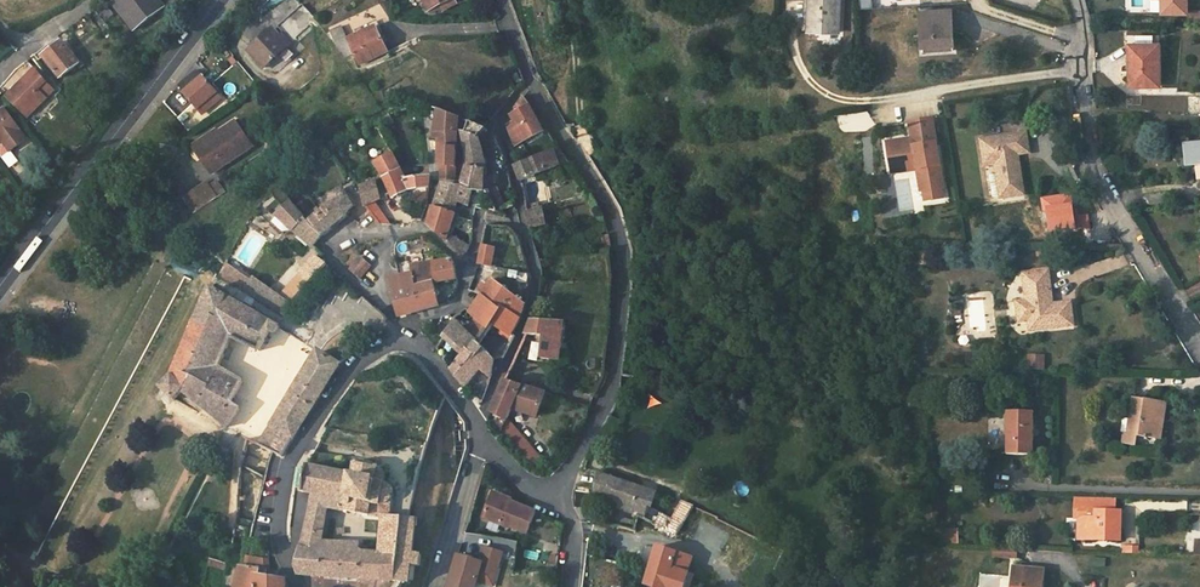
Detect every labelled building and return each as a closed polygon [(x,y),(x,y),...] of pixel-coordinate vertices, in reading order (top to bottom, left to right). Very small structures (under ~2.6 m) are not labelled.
[(158,0),(111,0),(134,30),(164,7),(158,0)] [(456,0),(423,0),(428,11),(440,5),(443,11),(458,4),(456,0)] [(808,31),(839,33),(840,0),(810,0),(808,31)] [(1161,12),(1185,12),(1185,0),(1161,0),(1161,12)] [(317,21),(303,5),(279,27),(293,43),(317,21)] [(920,12),(923,49),(941,48),(942,52),(954,51),(951,10),(920,12)] [(1191,20),(1199,20),(1199,10),(1191,10),(1191,20)] [(360,66),(388,52),(376,27),(348,40),(343,27),(331,32),(340,53),(343,52),(346,58),(355,54),(360,66)] [(265,68),(288,47),(279,37),(274,32),(267,38),(257,47),(251,53),(265,68)] [(257,47),(267,38),(262,33),(253,42),(257,47)] [(281,34),(279,37),(288,47),(291,44),(281,34)] [(1130,44),(1131,86),(1159,86),(1159,44),(1153,44),(1153,35),(1136,35),(1136,45),(1130,44)] [(58,37),(53,40),(39,51),(60,78),(79,64),(58,37)] [(198,109),(205,104),(207,106),(216,98),(214,95),(217,93),(204,78),(207,76),(200,68),(179,86),(198,109)] [(8,98),(28,118),(46,99),(38,91),(46,82),(35,70),(8,98)] [(512,75),(514,82),(521,80),(518,73),(512,75)] [(515,122),(508,126),(515,146),(543,132),(536,118),(530,107),(523,97),(514,108),(516,113),(511,116),(515,122)] [(430,117),(437,118),(435,133),(432,133),(432,137),(439,138),(441,166),(439,181),(454,181),(456,151),(460,118),(431,107),(430,117)] [(2,142),(9,152),(25,140),(18,130),(19,129),(5,110),(0,113),(0,143),(2,142)] [(949,188),(934,119),(911,124),(915,141),(915,143),(909,144),(908,142),(890,146),(895,169),(920,164),(921,172),(926,193),(949,188)] [(222,141),(199,156),(211,173),(251,145),(235,122),(218,134),(222,141)] [(487,130),(483,128),(471,123),(466,134),(462,133),(467,153),(466,168),(486,170),(483,152),(479,139),(487,130)] [(193,146),(199,156),(222,141),(218,134),(216,131),(193,146)] [(1027,134),(981,141),(985,166),(995,165),(1001,199),(1024,196),(1018,156),(1030,154),(1027,134)] [(1184,145),(1185,165),(1198,164),(1197,161),(1199,161),(1199,143),(1184,145)] [(515,166),(521,181),(568,163),(559,150),(515,166)] [(429,176),(404,179),(400,170),(392,155),(375,164),(383,179),(392,198),(408,191),(428,188),(429,176)] [(920,164),(895,169),(896,177),(921,172),(920,164)] [(484,193),(484,191),(485,178),(486,170),(466,168),(461,187),(458,202),(468,206),(473,191),(484,193)] [(491,177),(485,178),(484,191),(488,189),(494,188),(491,177)] [(215,179),(208,184),(216,195),(223,191),(215,179)] [(215,197),(208,187),(205,183),(182,199),(191,214),(215,197)] [(360,188),(364,207),(379,226),(390,226),(373,203),(379,200),(376,183),(360,188)] [(458,202),(461,187),(445,184),(442,186),(434,207),(454,213),(458,202)] [(494,188),(488,189),(497,211),(504,209),(495,188),(494,188)] [(328,208),(309,223),(322,236),(332,228),(346,216),(353,207),(342,189),(324,200),(328,208)] [(1051,233),(1089,228),(1087,217),(1078,219),(1074,219),(1073,212),(1071,195),(1043,199),(1044,211),(1048,210),(1051,233)] [(322,236),(309,223),(292,204),(278,216),(272,223),(282,233),(290,232),(292,229),(312,249),(322,236)] [(456,214),(454,213),(434,207),(429,221),(428,226),(430,228),(445,241),(456,214)] [(526,212),(529,227),(546,224),(543,208),(538,209),(526,212)] [(604,250),(611,249),(609,235),(601,236),(604,250)] [(467,252),(469,246),(452,237),(449,243),(462,257),(467,252)] [(481,246),(478,264),(491,267),(495,250),(481,246)] [(310,282),(325,265),(315,256),(300,274),(310,282)] [(371,267),(362,258),(350,269),(360,279),(371,267)] [(434,264),(435,283),(456,280),(453,261),(434,264)] [(219,278),(244,292),(254,277),(229,262),(219,278)] [(434,283),(435,283),(434,264),(412,267),(413,275),(415,288),(434,283)] [(1049,300),(1052,300),(1049,271),(1023,274),(1027,302),(1017,303),(1019,323),(1029,322),(1030,332),(1073,327),(1071,303),(1053,305),(1050,306),(1049,300)] [(310,282),(300,274),(280,296),(292,304),(310,282)] [(439,306),(434,283),(415,288),(413,275),(390,279),(398,317),(408,314),(439,306)] [(254,277),(244,292),(282,315),(292,304),(280,296),(254,277)] [(477,294),(482,296),(484,297),(501,311),(503,307),(520,319),(526,305),(509,296),(493,281),(489,287),(484,284),(477,294)] [(194,401),(228,427),(241,409),(232,402),(244,382),(221,367),(233,340),(259,352),(271,332),(275,335),(280,328),(274,323),(212,290),(205,304),(172,378),(162,389),(175,401),(183,393),(194,401)] [(516,326),(520,319),(503,307),(501,311),(484,297),(482,296),(470,313),(477,318),(467,332),(478,342),(491,323),(501,328),(498,334),(512,342),(514,336),(512,335),(516,326)] [(566,322),(532,320),(529,327),(526,335),(543,337),(541,358),(554,361),(554,364),(560,365),(566,322)] [(475,356),(483,347),(478,342),(467,332),(457,322),(446,336),(463,354),(467,349),(475,356)] [(495,359),(483,347),(475,356),(467,349),(463,354),(450,370),(455,377),(465,387),(481,369),(491,377),(495,359)] [(318,351),(260,446),(273,452),(281,457),(313,405),(339,364),(318,351)] [(1030,370),(1047,370),(1047,354),(1030,354),(1030,370)] [(491,411),(507,420),(512,409),(522,385),(505,380),(491,411)] [(547,394),(522,385),(512,409),(537,417),(547,394)] [(1137,437),(1156,440),(1159,418),(1164,419),(1167,404),(1134,399),(1131,419),(1132,420),(1130,435),(1124,434),(1122,445),(1136,447),(1137,437)] [(1034,413),(1008,412),(1008,455),(1034,456),(1034,413)] [(1160,441),(1164,419),(1159,418),(1156,440),(1160,441)] [(542,460),(507,420),(501,430),(533,467),(542,460)] [(315,495),(312,506),(328,509),(346,512),(345,514),(349,514),(349,513),(364,515),(364,518),(383,520),(383,516),(390,517),(391,500),(390,500),(392,494),(392,490),(393,490),(392,488),(391,489),(389,486),(385,483),(385,482),(383,481),(383,476),(382,473),(378,470),(379,466),(376,466),(376,468),(357,465),(358,463),(355,462),(355,464),(353,464),(352,466),(354,467),(353,475),(340,473),(340,468),(338,468),(337,473),(328,471),(328,466),(327,466),(326,471),(317,469),(317,464),(315,464),(315,468),(309,467),(308,469),(310,470),(308,480),(306,490),(304,490),(304,492),(315,495)] [(664,530),(671,518),(651,508),(657,492),(641,487),(640,490),(611,478),(610,480),(597,475),(594,496),(620,505),(619,509),(631,514),(633,509),(639,512),(638,516),(664,530)] [(510,504),(511,502),(512,500),(492,492),(491,496),(510,504)] [(536,512),(511,502),(510,504),(491,496),(483,517),(502,525),(504,521),(510,524),(509,526),(527,533),(536,512)] [(1084,518),(1084,541),(1120,542),(1121,512),(1115,512),(1115,499),(1080,499),(1080,519),(1084,518)] [(322,542),(327,516),(328,509),(312,506),(311,513),(301,548),(325,551),(326,543),(322,542)] [(383,520),(381,554),(381,555),(398,556),(396,582),(401,583),(410,583),(411,565),(419,566),(420,555),(412,554),(415,518),(413,518),(414,513),(409,512),(408,518),(390,517),(383,516),(383,520)] [(683,525),(671,518),(664,530),(676,536),(683,525)] [(623,520),(621,528),(635,531),(637,523),(623,520)] [(961,543),(961,528),(947,528),(946,543),(961,543)] [(340,578),(343,543),(326,543),(325,551),(321,577),(331,577),(340,578)] [(359,579),(360,552),(360,544),(343,543),(340,578),(350,578),(359,579)] [(321,577),(325,551),(301,548),(297,566),(300,575),(310,576),(321,577)] [(448,586),(475,586),(477,581),(493,585),(503,554),(484,548),(479,562),(458,556),(448,586)] [(647,586),(650,586),(686,586),(690,574),(688,573),(693,559),(658,548),(646,586),(647,586)] [(1017,550),(995,549),(994,559),(999,558),(1017,559),(1017,550)] [(376,581),(396,582),(398,556),(381,555),(381,554),(360,552),(359,579),(376,581)] [(1093,557),(1092,565),(1107,566),(1108,558),(1093,557)] [(250,572),(267,575),(268,569),(269,570),(268,559),(261,560),(247,558),(245,566),(242,566),(236,586),(247,586),(250,572)] [(208,566),(226,571),(227,564),(210,559),(208,566)] [(1045,569),(1013,567),(1011,586),(1044,586),(1045,569)] [(254,576),(267,578),(267,575),(250,572),(247,586),(251,586),(254,576)] [(267,578),(254,576),(251,586),(286,586),(286,580),(267,578)]
